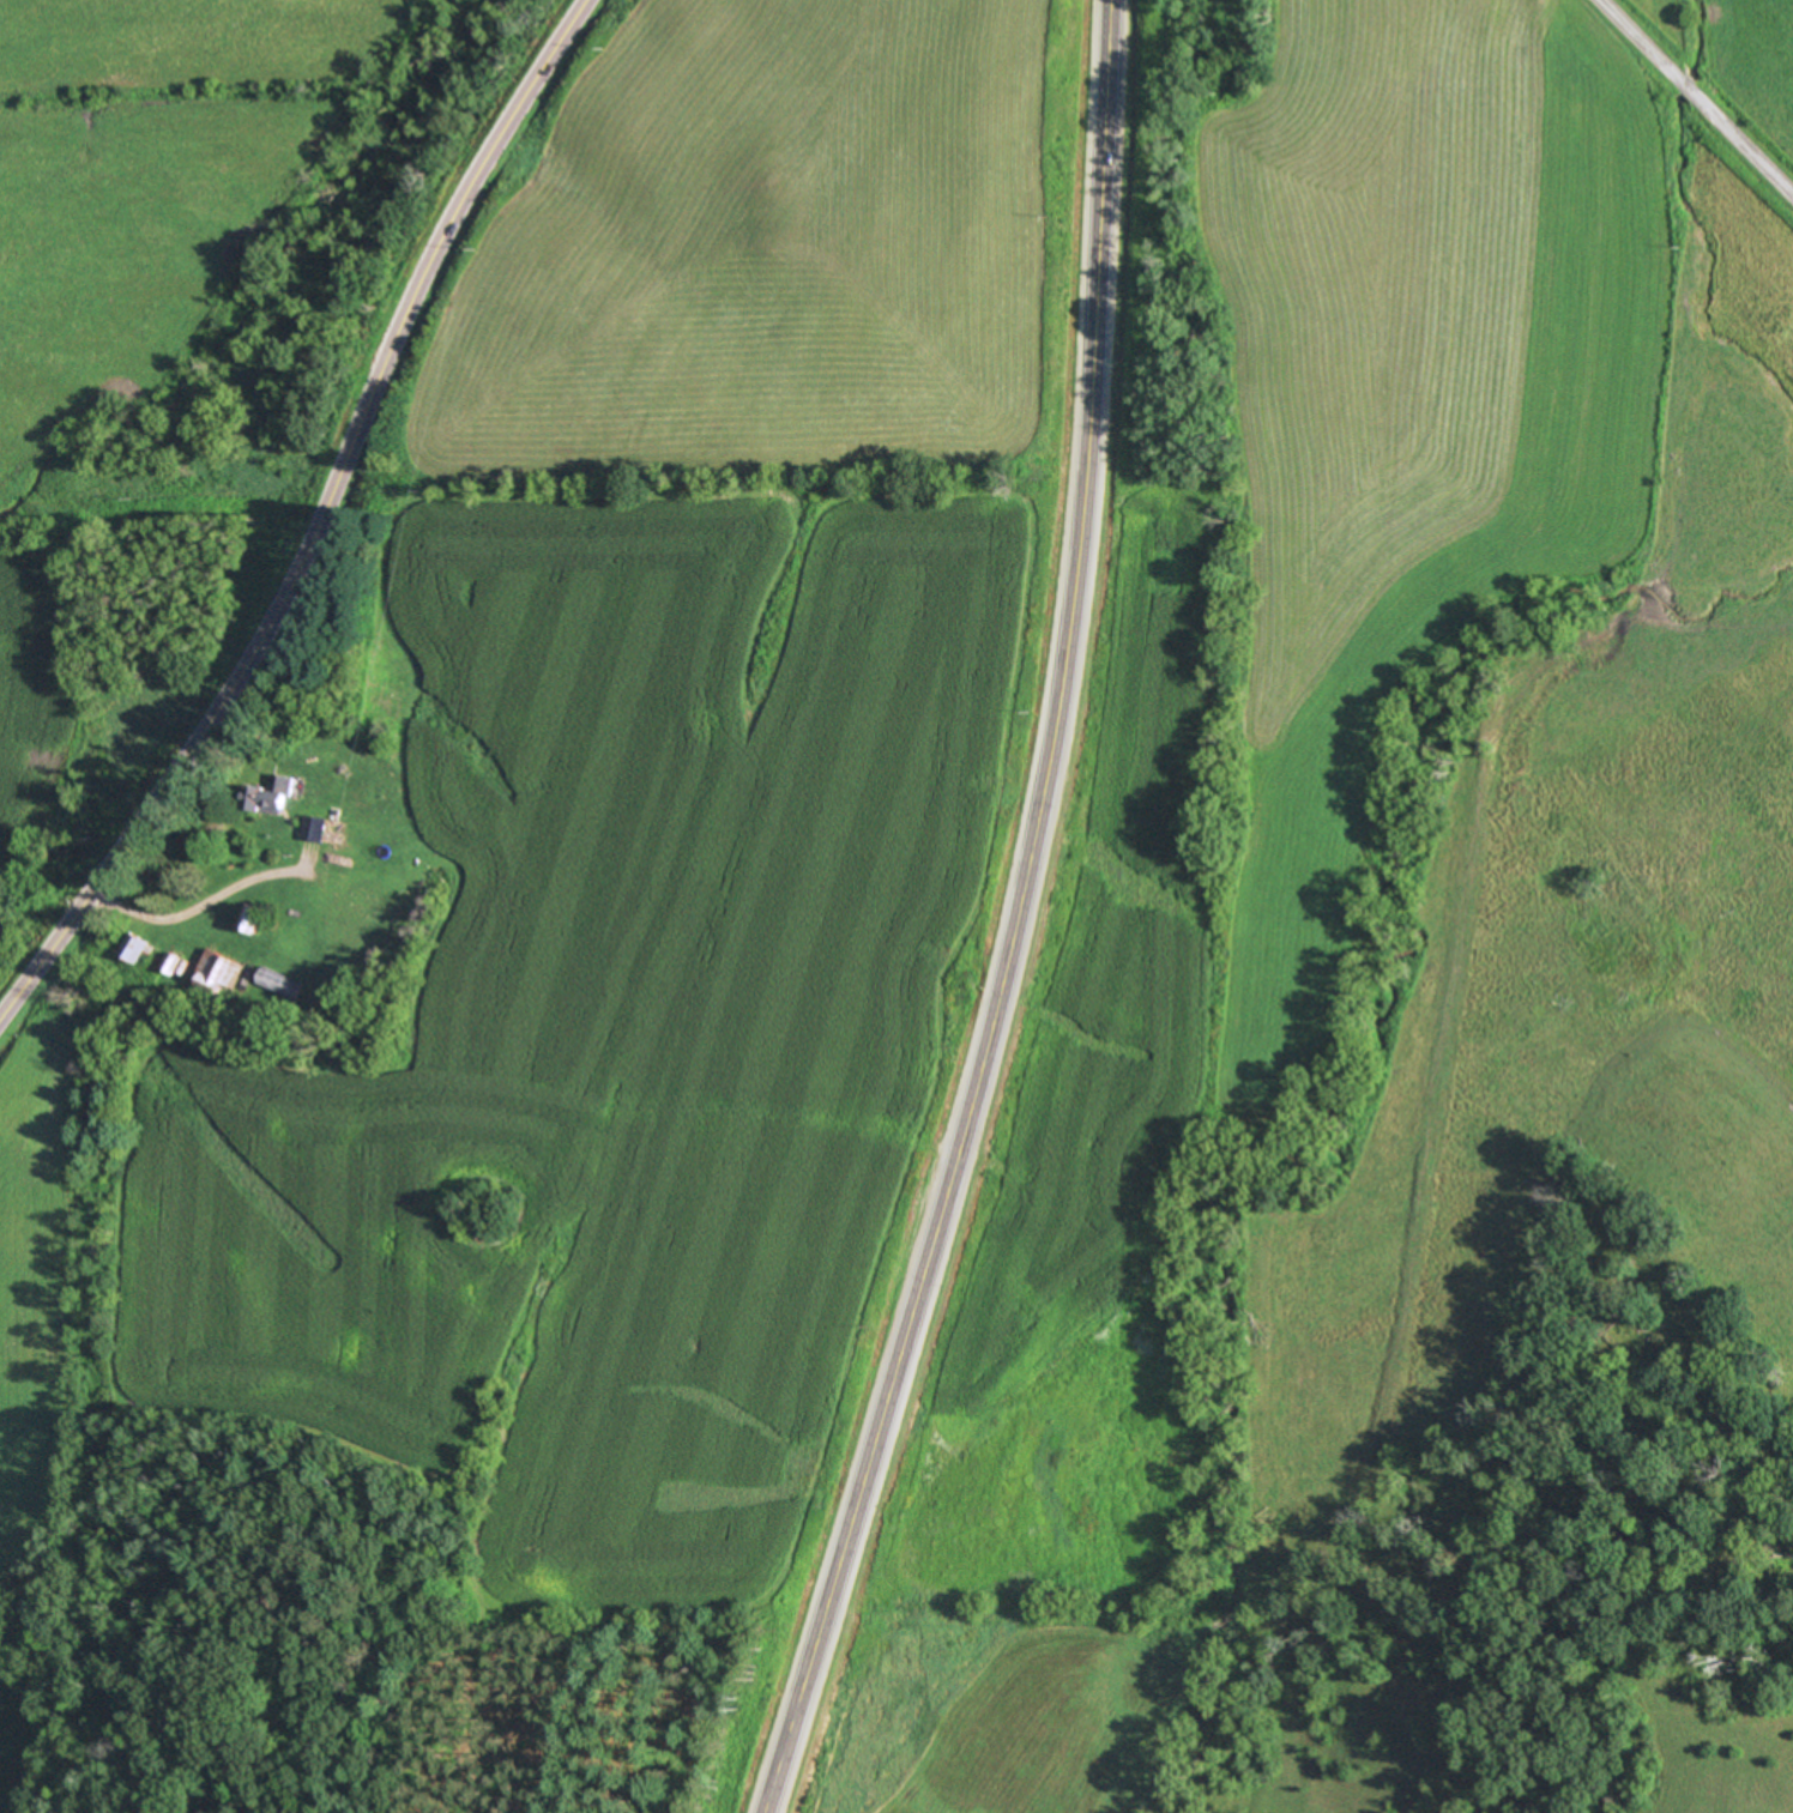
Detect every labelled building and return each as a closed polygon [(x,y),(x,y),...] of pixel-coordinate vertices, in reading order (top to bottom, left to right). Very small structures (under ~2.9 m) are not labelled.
[(253,785),(248,810),(290,817),(296,778),(277,775),(275,788),(253,785)] [(303,840),(324,844),(329,820),(308,815),(303,840)] [(256,934),(265,911),(250,905),(241,928),(256,934)] [(150,947),(134,932),(117,951),(133,966),(150,947)] [(197,981),(234,990),(241,961),(205,952),(197,981)] [(301,985),(266,967),(258,983),(294,1001),(301,985)]
